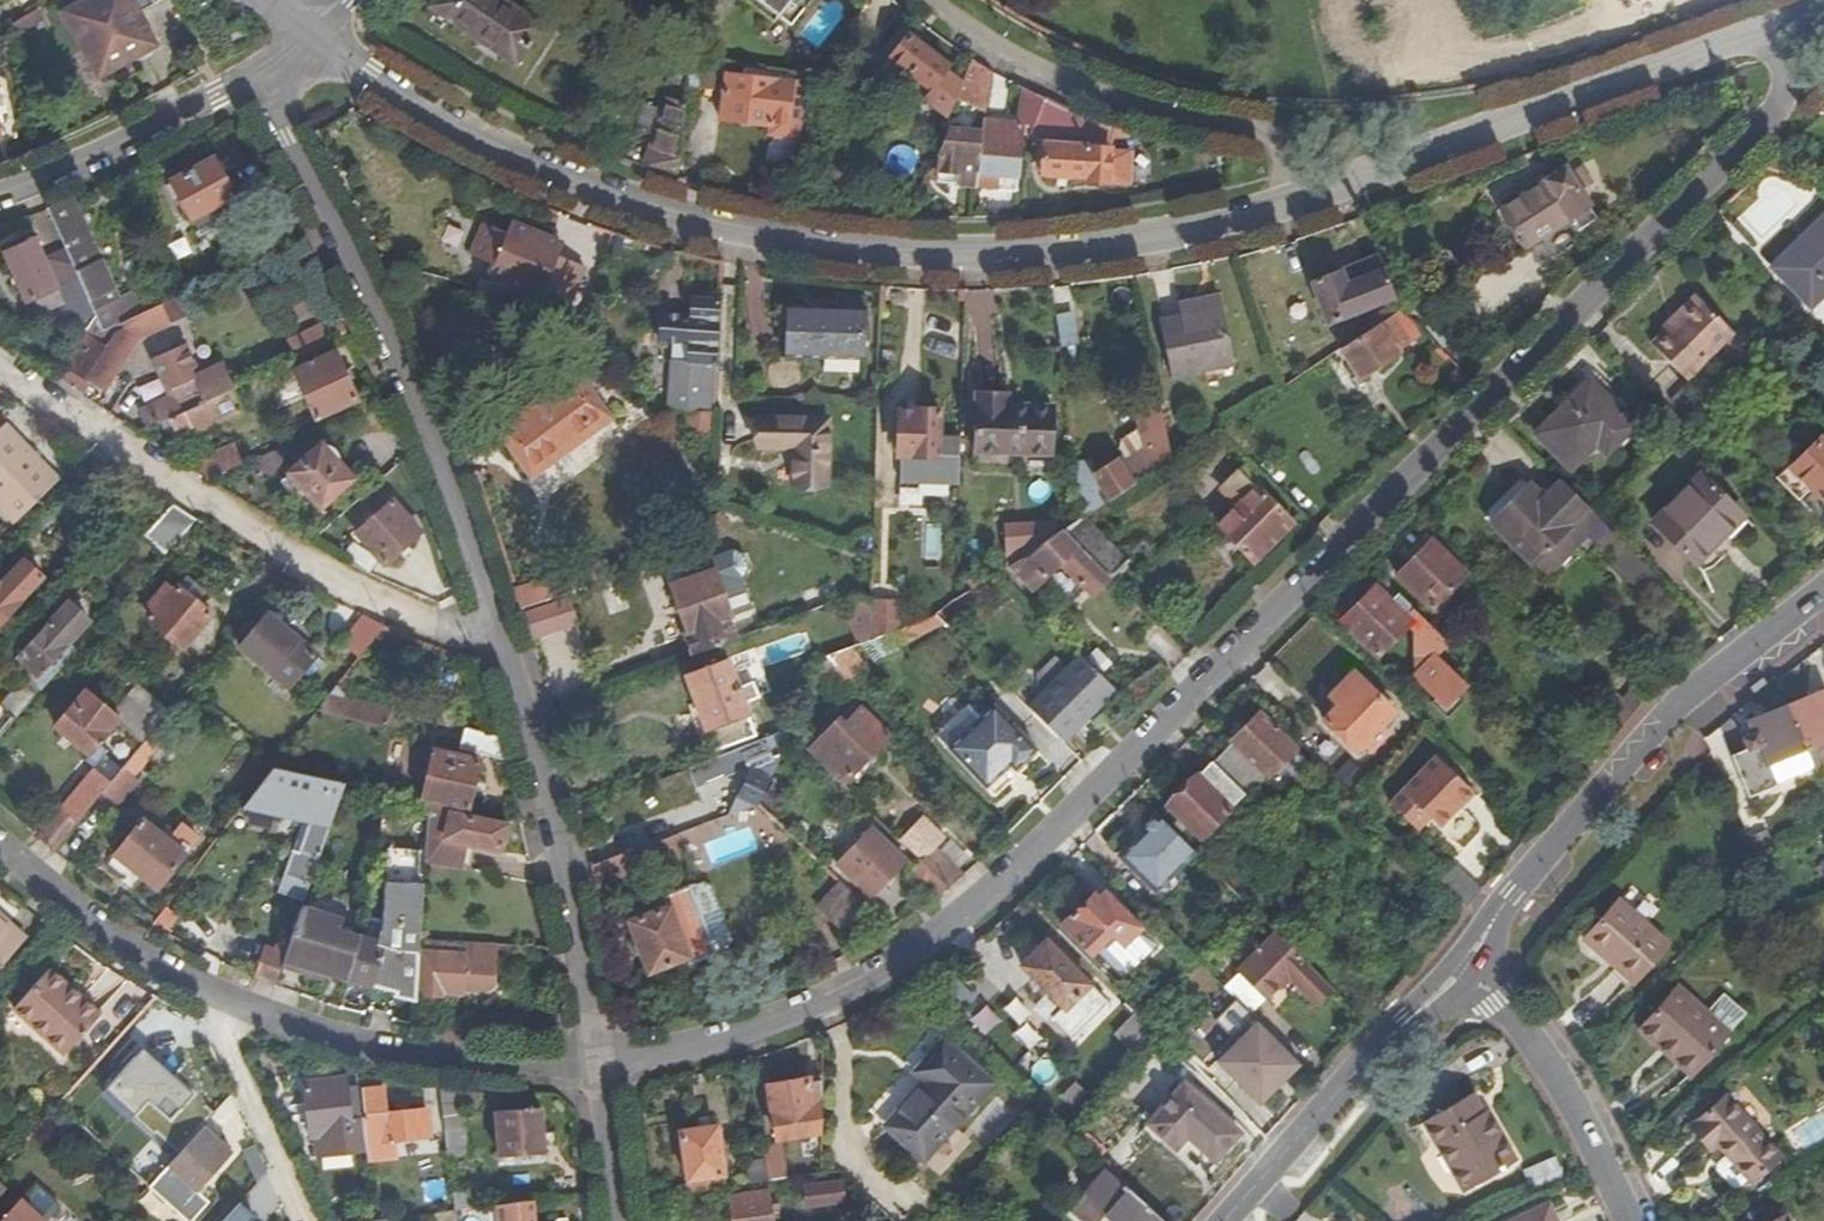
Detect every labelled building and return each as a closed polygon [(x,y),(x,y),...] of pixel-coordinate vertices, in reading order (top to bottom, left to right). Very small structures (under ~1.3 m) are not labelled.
[(113,66),(153,46),(128,0),(123,0),(71,26),(83,49),(101,41),(113,66)] [(538,20),(508,0),(425,0),(424,1),(511,59),(538,20)] [(658,3),(653,0),(626,0),(656,21),(658,3)] [(762,14),(767,8),(787,24),(808,0),(745,0),(762,14)] [(947,116),(959,82),(942,68),(947,62),(908,32),(889,55),(905,67),(898,76),(894,81),(917,99),(920,96),(947,116)] [(101,41),(83,49),(96,75),(113,66),(101,41)] [(905,67),(889,55),(882,64),(898,76),(905,67)] [(969,57),(959,82),(986,96),(990,68),(969,57)] [(799,139),(805,81),(724,71),(718,116),(770,122),(769,127),(776,128),(785,137),(799,139)] [(982,128),(977,181),(1016,183),(1021,126),(1032,127),(1044,97),(1021,85),(1016,118),(983,117),(982,128)] [(1032,127),(1031,129),(1040,132),(1053,132),(1060,126),(1069,107),(1044,97),(1032,127)] [(659,124),(654,167),(675,173),(683,101),(664,100),(662,124),(659,124)] [(938,179),(977,181),(982,128),(949,126),(940,148),(938,179)] [(1046,168),(1046,171),(1087,174),(1086,180),(1109,181),(1112,147),(1089,145),(1089,143),(1048,140),(1047,157),(1040,157),(1039,168),(1046,168)] [(198,228),(240,204),(214,155),(172,177),(198,228)] [(1549,180),(1550,183),(1505,214),(1524,242),(1570,211),(1579,224),(1595,214),(1565,170),(1549,180)] [(77,198),(52,209),(80,275),(95,308),(119,297),(77,198)] [(488,275),(513,285),(540,296),(543,289),(569,301),(583,264),(557,254),(560,247),(556,236),(510,218),(506,230),(483,220),(471,252),(493,261),(488,275)] [(1781,277),(1823,235),(1823,223),(1775,270),(1781,277)] [(1811,308),(1823,297),(1823,235),(1781,277),(1811,308)] [(74,324),(81,321),(97,313),(95,308),(80,275),(57,286),(37,239),(7,252),(26,299),(36,295),(43,312),(64,303),(74,324)] [(1398,296),(1382,255),(1319,282),(1335,321),(1398,296)] [(538,301),(540,296),(513,285),(511,290),(538,301)] [(119,297),(95,308),(97,313),(104,332),(146,312),(136,289),(119,297)] [(33,316),(43,312),(36,295),(26,299),(33,316)] [(1696,296),(1680,313),(1683,317),(1673,326),(1652,346),(1689,382),(1735,336),(1696,296)] [(717,413),(723,303),(693,302),(693,319),(664,319),(663,346),(674,346),(671,406),(690,411),(717,413)] [(86,329),(84,331),(88,334),(72,359),(110,385),(144,336),(151,351),(177,337),(161,305),(146,312),(104,332),(97,313),(86,329)] [(791,355),(869,356),(870,308),(792,307),(791,355)] [(1238,362),(1223,308),(1163,325),(1176,381),(1238,362)] [(81,321),(86,329),(97,313),(81,321)] [(1683,317),(1680,313),(1670,323),(1673,326),(1683,317)] [(1426,337),(1406,315),(1384,328),(1383,326),(1345,350),(1362,379),(1426,337)] [(297,358),(332,342),(322,322),(288,338),(297,358)] [(163,421),(233,388),(236,387),(225,362),(202,372),(196,375),(192,368),(199,365),(188,343),(155,358),(166,381),(172,378),(176,386),(170,389),(172,395),(142,408),(151,427),(163,421)] [(297,367),(318,415),(357,398),(337,350),(297,367)] [(598,374),(592,377),(583,364),(563,377),(566,382),(520,413),(518,410),(499,423),(537,476),(540,474),(550,489),(561,489),(586,470),(587,462),(577,448),(621,417),(601,390),(606,386),(598,374)] [(202,372),(199,365),(192,368),(196,375),(202,372)] [(60,366),(53,376),(83,396),(89,387),(60,366)] [(1564,399),(1569,403),(1582,389),(1607,413),(1614,406),(1621,399),(1591,371),(1564,399)] [(166,381),(170,389),(176,386),(172,378),(166,381)] [(242,409),(233,388),(163,421),(172,441),(182,446),(186,435),(242,409)] [(1582,389),(1569,403),(1536,436),(1571,472),(1598,447),(1608,457),(1636,429),(1614,406),(1607,413),(1582,389)] [(977,390),(976,448),(1053,449),(1053,404),(1009,403),(1009,390),(977,390)] [(1084,518),(1088,515),(1168,462),(1164,436),(1157,398),(1135,401),(1138,427),(1139,436),(1121,448),(1093,465),(1093,454),(1076,455),(1084,518)] [(966,483),(967,439),(946,437),(947,409),(923,407),(923,411),(908,411),(906,452),(910,452),(908,479),(966,483)] [(717,413),(690,411),(689,436),(716,437),(717,413)] [(797,485),(831,486),(832,420),(762,419),(762,448),(797,449),(797,485)] [(19,526),(63,480),(9,426),(5,430),(0,424),(0,507),(19,526)] [(1112,437),(1121,448),(1139,436),(1138,427),(1116,431),(1112,437)] [(1180,433),(1164,436),(1168,462),(1183,452),(1180,433)] [(290,470),(325,509),(356,480),(320,441),(290,470)] [(210,479),(243,464),(236,445),(190,466),(210,479)] [(1797,469),(1796,468),(1782,480),(1812,511),(1823,501),(1823,445),(1797,469)] [(87,465),(95,473),(107,461),(97,454),(87,465)] [(1255,562),(1292,527),(1260,490),(1268,482),(1250,463),(1225,486),(1243,506),(1221,525),(1255,562)] [(1700,572),(1734,538),(1728,532),(1743,518),(1706,482),(1659,530),(1700,572)] [(1598,520),(1562,484),(1547,501),(1533,487),(1493,526),(1533,566),(1576,524),(1589,536),(1644,590),(1655,578),(1598,520)] [(358,532),(387,563),(421,530),(394,499),(358,532)] [(148,536),(169,553),(197,521),(173,505),(148,536)] [(1079,545),(1112,580),(1131,561),(1088,515),(1084,518),(1065,530),(1079,545)] [(1728,532),(1734,538),(1748,523),(1743,518),(1728,532)] [(1009,567),(1010,566),(1057,535),(1057,522),(1007,522),(1008,540),(1009,567)] [(1057,535),(1010,566),(1032,590),(1079,545),(1065,530),(1057,535)] [(1400,577),(1434,612),(1467,578),(1434,543),(1400,577)] [(685,635),(692,657),(739,639),(731,618),(734,617),(725,591),(743,585),(733,553),(689,568),(693,580),(673,586),(690,633),(685,635)] [(44,578),(25,560),(0,586),(0,626),(44,578)] [(592,564),(515,587),(523,608),(598,585),(592,564)] [(980,579),(984,583),(991,578),(987,574),(980,579)] [(169,584),(146,610),(152,617),(149,621),(183,650),(185,647),(199,659),(224,630),(210,619),(213,615),(199,604),(208,594),(188,577),(176,590),(169,584)] [(1439,658),(1450,646),(1400,596),(1392,604),(1377,590),(1343,625),(1379,659),(1402,636),(1410,642),(1419,673),(1416,675),(1438,698),(1434,702),(1453,720),(1469,703),(1461,695),(1468,687),(1460,679),(1439,658)] [(866,591),(847,598),(864,643),(876,638),(877,602),(877,600),(866,591)] [(44,690),(78,653),(70,645),(92,620),(70,601),(19,657),(21,659),(31,667),(25,673),(44,690)] [(890,602),(877,602),(876,638),(877,638),(890,632),(890,602)] [(267,615),(257,607),(239,629),(249,637),(267,615)] [(318,655),(267,615),(249,637),(240,648),(291,690),(304,673),(317,656),(318,655)] [(335,653),(353,668),(384,626),(364,616),(335,653)] [(832,656),(850,675),(868,657),(857,646),(832,656)] [(311,679),(324,662),(317,656),(304,673),(311,679)] [(832,656),(820,681),(830,693),(850,675),(832,656)] [(31,667),(21,659),(15,664),(25,673),(31,667)] [(1086,661),(1034,714),(1063,743),(1064,744),(1116,691),(1086,661)] [(709,755),(759,738),(747,706),(760,701),(754,686),(739,691),(730,663),(693,677),(702,703),(692,707),(709,755)] [(1324,723),(1356,755),(1396,714),(1355,675),(1339,691),(1347,700),(1324,723)] [(136,685),(114,711),(121,717),(117,722),(131,734),(144,744),(157,728),(170,712),(136,685)] [(349,701),(339,686),(318,712),(387,729),(391,712),(349,701)] [(89,754),(117,722),(121,717),(114,711),(88,689),(83,694),(56,725),(89,754)] [(1808,752),(1823,746),(1823,697),(1791,711),(1808,752)] [(810,748),(845,784),(893,736),(864,706),(853,716),(847,723),(841,717),(810,748)] [(994,707),(950,750),(988,789),(1011,766),(1016,772),(1037,751),(994,707)] [(847,723),(853,716),(848,710),(841,717),(847,723)] [(1808,752),(1791,711),(1757,725),(1774,766),(1808,752)] [(1245,795),(1249,799),(1297,750),(1263,716),(1214,764),(1245,795)] [(157,728),(144,744),(124,767),(136,776),(168,737),(157,728)] [(466,728),(462,748),(505,759),(499,736),(466,728)] [(753,769),(732,813),(760,802),(761,801),(795,732),(795,730),(746,749),(753,769)] [(111,758),(123,768),(124,767),(144,744),(131,734),(111,758)] [(434,802),(454,806),(472,810),(481,763),(435,753),(425,801),(434,802)] [(1417,832),(1428,820),(1442,831),(1477,797),(1439,760),(1393,807),(1417,832)] [(1201,840),(1245,795),(1214,764),(1212,763),(1168,808),(1201,840)] [(112,782),(104,791),(120,803),(139,778),(136,776),(124,767),(123,768),(112,782)] [(55,850),(104,791),(112,782),(96,769),(38,836),(55,850)] [(256,793),(313,805),(321,806),(342,811),(351,786),(274,770),(256,793)] [(453,814),(454,806),(434,802),(429,859),(463,867),(468,843),(503,850),(508,825),(453,814)] [(313,805),(300,842),(307,845),(321,806),(313,805)] [(287,876),(314,887),(342,811),(321,806),(307,845),(300,842),(287,876)] [(1157,893),(1195,854),(1157,817),(1120,855),(1157,893)] [(158,893),(188,856),(148,822),(117,858),(158,893)] [(871,896),(906,860),(874,828),(839,865),(871,896)] [(681,832),(647,844),(652,861),(679,851),(687,848),(681,832)] [(593,864),(598,888),(654,868),(652,861),(647,844),(593,864)] [(934,847),(919,861),(948,890),(964,877),(934,847)] [(417,1002),(423,937),(427,885),(422,884),(422,853),(393,850),(379,939),(360,935),(349,980),(373,987),(375,976),(399,982),(397,994),(396,998),(417,1002)] [(948,890),(919,861),(906,874),(933,902),(948,890)] [(717,951),(692,885),(665,895),(669,904),(629,919),(649,970),(689,956),(691,961),(717,951)] [(1111,936),(1124,949),(1143,930),(1108,896),(1102,902),(1096,896),(1063,929),(1091,956),(1111,936)] [(1638,985),(1673,945),(1624,900),(1588,939),(1638,985)] [(166,910),(153,927),(167,934),(177,918),(166,910)] [(289,955),(287,961),(327,973),(349,980),(360,935),(357,935),(342,931),(345,921),(308,910),(305,910),(289,955)] [(24,936),(9,923),(7,926),(0,920),(0,960),(2,961),(24,936)] [(1317,1007),(1334,990),(1278,936),(1241,975),(1268,1001),(1289,980),(1310,1000),(1317,1007)] [(498,943),(430,937),(429,950),(426,949),(421,998),(443,1000),(444,991),(465,993),(466,987),(487,989),(494,984),(498,943)] [(1066,1009),(1056,1019),(1076,1039),(1110,1004),(1046,943),(1023,966),(1066,1009)] [(271,948),(258,978),(267,982),(277,986),(284,968),(287,961),(289,955),(271,948)] [(327,973),(287,961),(284,968),(325,980),(327,973)] [(65,1057),(101,1018),(51,971),(14,1011),(65,1057)] [(375,976),(373,987),(397,994),(399,982),(375,976)] [(1642,1035),(1663,1054),(1668,1049),(1699,1077),(1734,1038),(1682,992),(1642,1035)] [(889,1128),(927,1162),(994,1085),(945,1041),(918,1073),(929,1084),(889,1128)] [(160,1133),(195,1095),(141,1046),(106,1084),(160,1133)] [(1695,1081),(1699,1077),(1668,1049),(1663,1054),(1695,1081)] [(823,1076),(809,1079),(809,1086),(823,1084),(823,1076)] [(778,1137),(823,1131),(823,1084),(809,1086),(809,1079),(770,1085),(778,1137)] [(319,1157),(363,1154),(360,1117),(358,1090),(346,1091),(345,1081),(303,1085),(303,1089),(289,1090),(291,1108),(305,1107),(310,1139),(317,1139),(319,1157)] [(1190,1141),(1216,1166),(1242,1137),(1187,1087),(1150,1127),(1177,1153),(1190,1141)] [(1521,1160),(1493,1091),(1484,1094),(1482,1087),(1432,1108),(1463,1183),(1521,1160)] [(482,1094),(442,1088),(444,1127),(463,1126),(463,1107),(478,1110),(482,1094)] [(365,1117),(360,1117),(363,1154),(364,1160),(392,1158),(391,1141),(429,1139),(427,1113),(386,1115),(384,1091),(363,1092),(365,1117)] [(1758,1190),(1786,1163),(1732,1104),(1697,1135),(1717,1158),(1724,1152),(1758,1190)] [(541,1108),(496,1110),(499,1157),(549,1154),(548,1132),(542,1132),(541,1108)] [(695,1192),(731,1186),(720,1125),(685,1131),(695,1192)] [(752,1183),(774,1180),(770,1148),(751,1151),(751,1167),(752,1183)] [(736,1186),(752,1183),(751,1167),(734,1169),(736,1186)] [(0,1168),(0,1183),(6,1189),(14,1180),(1,1168),(0,1168)] [(1107,1173),(1073,1210),(1085,1220),(1106,1220),(1109,1217),(1114,1220),(1162,1220),(1107,1173)] [(842,1182),(804,1186),(807,1205),(844,1200),(842,1182)] [(769,1192),(731,1196),(734,1220),(773,1220),(769,1192)] [(3,1220),(42,1220),(21,1201),(3,1220)] [(496,1207),(496,1220),(532,1220),(532,1202),(496,1207)] [(1551,1213),(1534,1220),(1555,1220),(1551,1213)]
